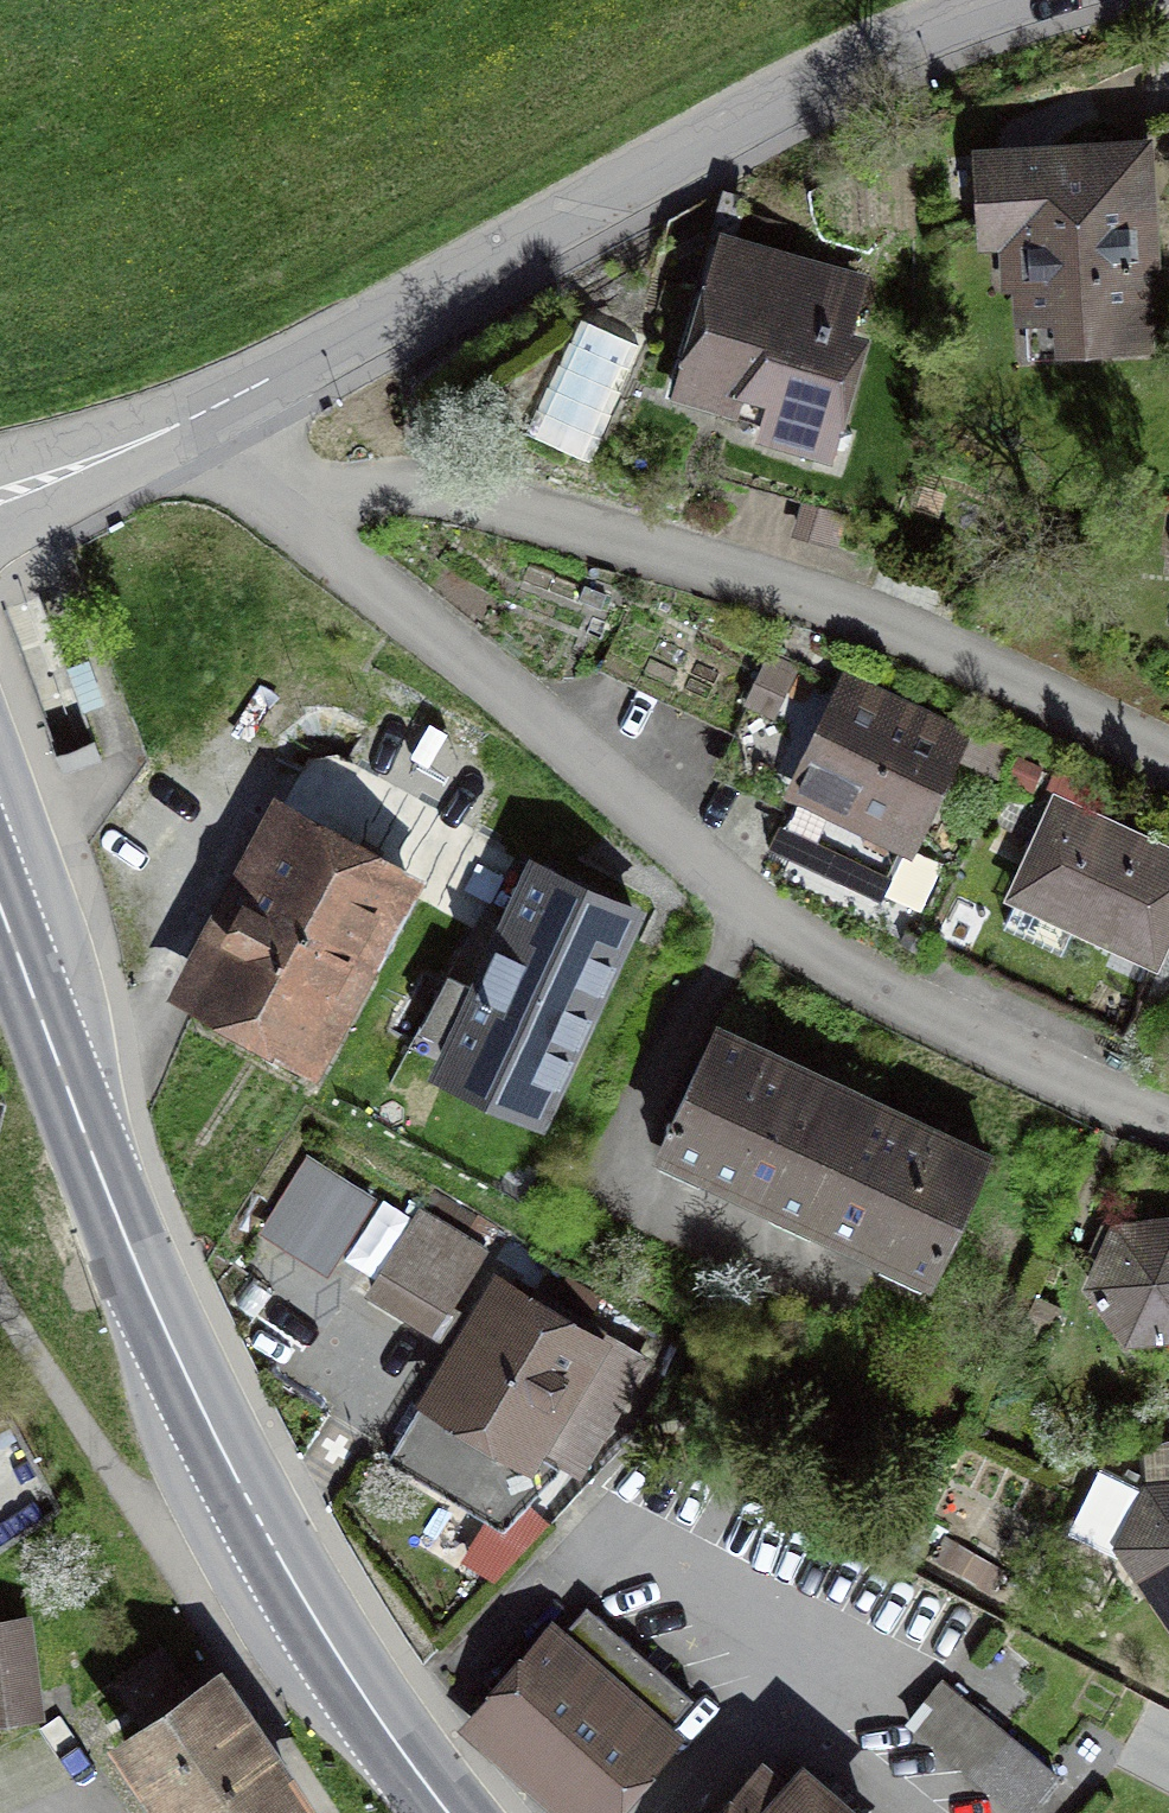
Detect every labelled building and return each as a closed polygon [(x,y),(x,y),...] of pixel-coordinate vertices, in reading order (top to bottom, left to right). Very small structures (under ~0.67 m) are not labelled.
[(1162,132),(976,138),(980,246),(1001,245),(1003,294),(1019,294),(1020,325),(1054,324),(1055,353),(1158,349),(1155,264),(1167,264),(1162,132)] [(876,270),(727,227),(674,399),(766,428),(762,442),(842,463),(878,334),(861,327),(876,270)] [(651,343),(587,314),(535,427),(599,456),(651,343)] [(642,651),(628,685),(667,701),(682,667),(642,651)] [(89,656),(66,664),(82,708),(105,700),(89,656)] [(972,746),(843,686),(786,808),(915,868),(972,746)] [(313,734),(177,987),(328,1069),(426,889),(482,919),(521,846),(313,734)] [(99,757),(91,738),(55,753),(62,771),(99,757)] [(1054,807),(1006,915),(1161,983),(1168,964),(1168,858),(1054,807)] [(654,905),(543,853),(539,851),(496,942),(471,931),(451,974),(480,988),(438,1077),(549,1129),(654,905)] [(1006,1154),(729,1028),(667,1163),(944,1289),(1006,1154)] [(308,1161),(269,1224),(330,1261),(369,1199),(308,1161)] [(474,1264),(407,1225),(356,1311),(423,1350),(474,1264)] [(1111,1235),(1084,1296),(1129,1356),(1168,1351),(1168,1225),(1111,1235)] [(604,1350),(489,1285),(413,1417),(528,1482),(604,1350)] [(1144,1485),(1114,1552),(1168,1633),(1168,1483),(1144,1485)] [(587,1608),(566,1633),(552,1621),(537,1638),(455,1732),(548,1812),(622,1812),(686,1741),(671,1728),(694,1702),(587,1608)] [(0,1616),(0,1714),(38,1710),(27,1613),(0,1616)] [(219,1666),(107,1738),(123,1763),(156,1812),(306,1812),(312,1809),(231,1686),(219,1666)] [(905,1727),(1013,1812),(1031,1812),(1060,1777),(941,1682),(905,1727)] [(802,1769),(788,1785),(764,1763),(720,1812),(853,1812),(802,1769)]
